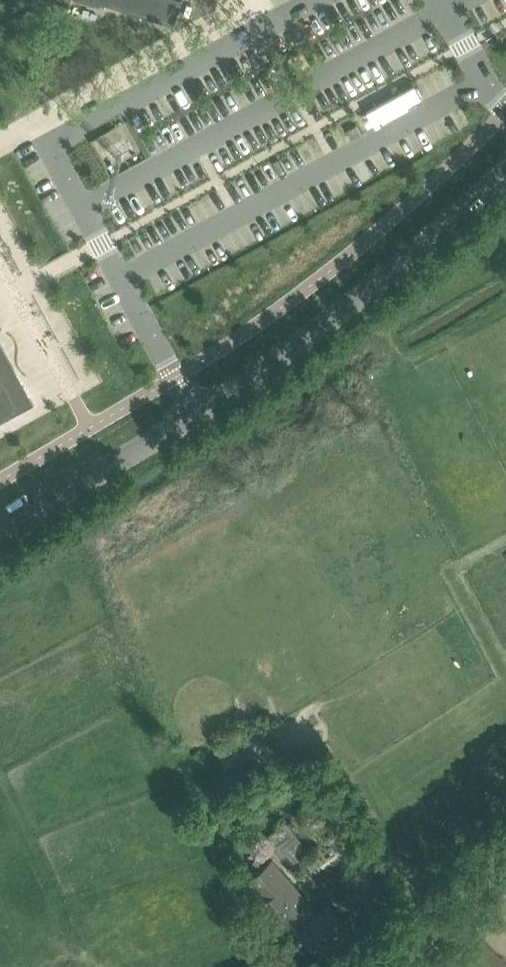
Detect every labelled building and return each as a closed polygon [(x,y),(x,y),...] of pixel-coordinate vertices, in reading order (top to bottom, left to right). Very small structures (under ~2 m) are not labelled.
[(100,4),(104,3),(174,25),(182,0),(87,0),(100,4)] [(356,121),(347,126),(354,137),(362,132),(356,121)] [(34,401),(0,338),(0,420),(34,401)] [(285,819),(266,836),(282,855),(286,851),(297,863),(312,850),(285,819)] [(250,879),(273,906),(287,921),(292,916),(321,951),(348,928),(335,912),(329,905),(313,918),(303,907),(309,902),(271,860),(250,879)]
